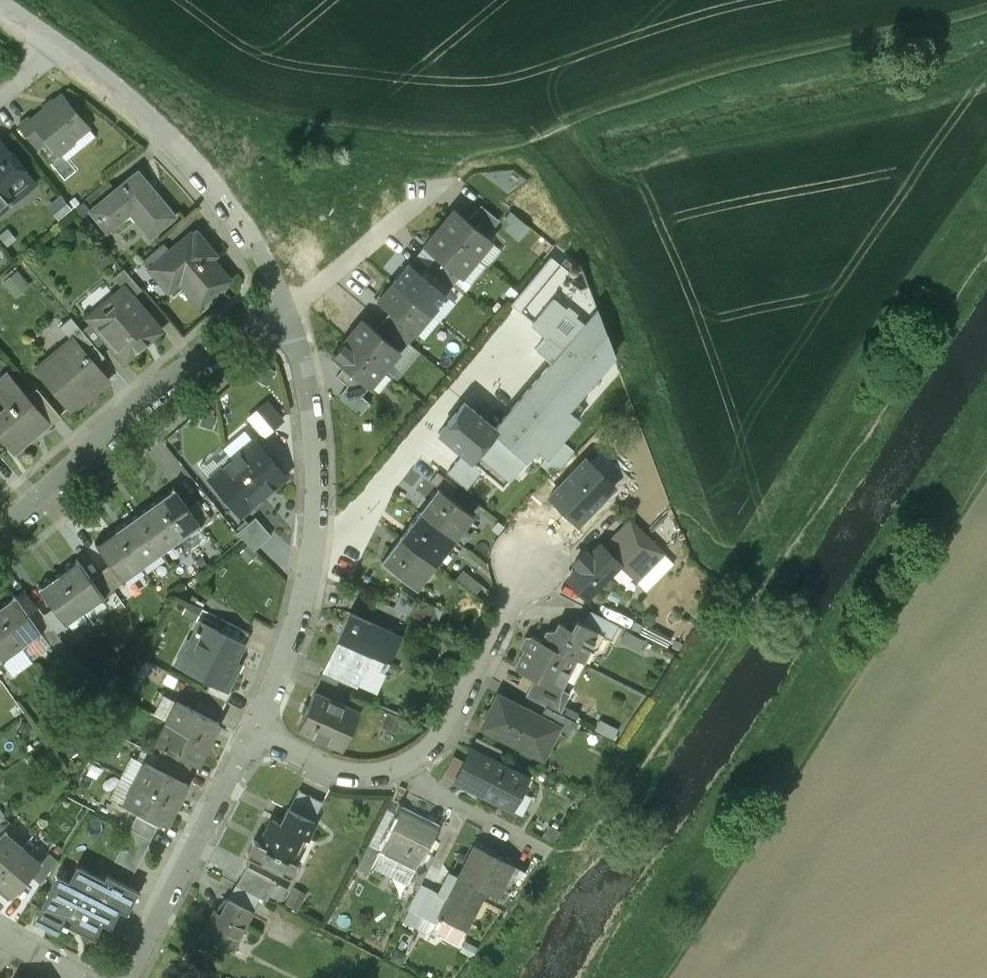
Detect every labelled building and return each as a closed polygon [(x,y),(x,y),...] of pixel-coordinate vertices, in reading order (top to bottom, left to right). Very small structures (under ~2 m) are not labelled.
[(91,129),(64,96),(34,120),(50,140),(61,153),(91,129)] [(34,120),(32,118),(21,127),(39,148),(50,140),(34,120)] [(0,141),(0,213),(35,184),(0,141)] [(117,193),(94,212),(106,228),(130,208),(153,236),(176,217),(141,174),(117,193)] [(109,183),(85,202),(94,212),(117,193),(109,183)] [(499,220),(481,205),(468,220),(487,235),(499,220)] [(477,258),(492,239),(487,235),(468,220),(455,209),(440,227),(477,258)] [(461,276),(477,258),(440,227),(424,246),(435,255),(460,275),(461,276)] [(187,240),(153,270),(164,283),(177,277),(201,305),(229,280),(211,260),(215,256),(207,247),(203,250),(193,238),(189,242),(187,240)] [(460,275),(435,255),(428,264),(452,285),(460,275)] [(574,275),(550,255),(511,304),(550,337),(562,349),(597,309),(581,266),(574,275)] [(420,273),(409,264),(393,282),(430,313),(446,295),(445,294),(420,273)] [(452,285),(428,264),(420,273),(445,294),(452,285)] [(144,290),(126,269),(114,278),(123,289),(125,287),(134,298),(144,290)] [(430,313),(393,282),(378,301),(390,311),(415,331),(430,313)] [(89,318),(127,364),(163,333),(134,298),(125,287),(123,289),(89,318)] [(562,349),(494,428),(527,456),(546,434),(574,401),(614,354),(597,309),(562,349)] [(415,331),(390,311),(383,320),(409,342),(417,333),(415,331)] [(99,349),(73,318),(62,327),(77,345),(79,343),(90,356),(99,349)] [(375,330),(363,319),(347,337),(384,368),(399,350),(375,330)] [(409,342),(383,320),(375,330),(399,350),(401,351),(409,342)] [(384,368),(347,337),(332,356),(344,366),(369,387),(384,368)] [(90,356),(79,343),(77,345),(56,362),(52,357),(38,369),(74,413),(111,382),(90,356)] [(369,387),(344,366),(336,376),(348,385),(340,394),(341,397),(360,414),(370,402),(362,395),(369,387)] [(8,373),(0,380),(0,393),(14,410),(6,417),(1,411),(0,411),(0,437),(16,455),(29,443),(27,440),(49,423),(50,422),(29,397),(8,373)] [(63,417),(38,388),(29,397),(50,422),(49,423),(52,426),(63,417)] [(574,401),(546,434),(557,443),(577,419),(573,415),(580,407),(574,401)] [(280,417),(267,402),(249,417),(264,436),(279,423),(280,417)] [(439,433),(502,486),(527,456),(494,428),(464,404),(439,433)] [(284,473),(255,440),(232,459),(263,496),(277,484),(274,481),(284,473)] [(263,496),(232,459),(210,478),(238,512),(247,504),(250,507),(263,496)] [(585,459),(549,495),(576,522),(612,485),(585,459)] [(455,486),(437,472),(429,481),(437,488),(447,496),(455,486)] [(188,508),(174,487),(172,488),(174,491),(156,503),(181,539),(199,527),(200,528),(201,527),(188,508)] [(447,496),(437,488),(428,500),(429,502),(423,510),(420,511),(419,511),(450,535),(454,538),(455,537),(450,534),(467,513),(471,516),(472,515),(447,496)] [(211,520),(198,501),(188,508),(201,527),(211,520)] [(181,539),(156,503),(136,517),(161,553),(181,539)] [(450,535),(419,511),(409,525),(411,527),(403,537),(401,536),(400,537),(433,563),(434,562),(431,559),(450,535)] [(161,553),(136,517),(118,531),(142,566),(161,553)] [(256,517),(237,533),(255,550),(272,536),(256,517)] [(601,546),(619,564),(635,580),(663,552),(631,521),(609,543),(607,541),(601,546)] [(142,566),(118,531),(98,544),(97,542),(96,543),(110,564),(124,583),(126,581),(124,578),(142,566)] [(433,563),(400,537),(380,561),(414,588),(415,586),(413,584),(429,563),(432,565),(433,563)] [(580,567),(569,579),(587,596),(619,564),(601,546),(590,557),(584,552),(575,562),(580,567)] [(93,581),(78,560),(77,561),(78,562),(60,574),(85,610),(103,597),(104,599),(106,598),(93,581)] [(124,583),(110,564),(101,571),(104,574),(115,589),(124,583)] [(480,586),(461,571),(454,580),(473,595),(480,586)] [(60,574),(41,588),(40,586),(38,587),(53,608),(67,626),(68,625),(66,623),(85,610),(60,574)] [(115,589),(104,574),(93,581),(106,598),(116,591),(115,589)] [(15,594),(13,595),(14,597),(0,607),(0,616),(22,646),(40,632),(41,634),(43,633),(30,615),(15,594)] [(409,614),(378,600),(369,621),(400,635),(409,614)] [(43,615),(39,608),(30,615),(43,633),(53,647),(62,641),(57,633),(43,615)] [(67,626),(53,608),(43,615),(57,633),(67,626)] [(619,625),(591,611),(585,623),(613,637),(619,625)] [(369,621),(349,612),(324,669),(349,680),(356,683),(370,652),(388,660),(400,635),(369,621)] [(0,616),(0,658),(3,662),(5,660),(3,659),(22,646),(0,616)] [(578,620),(573,629),(560,622),(556,630),(546,633),(543,640),(575,656),(584,661),(589,650),(597,648),(605,633),(578,620)] [(223,634),(201,623),(192,642),(196,644),(183,668),(211,683),(227,691),(228,689),(236,673),(231,670),(244,644),(223,634)] [(251,634),(229,623),(223,634),(244,644),(246,645),(251,634)] [(543,640),(532,634),(531,638),(525,638),(521,645),(525,649),(516,668),(534,677),(559,690),(560,688),(575,656),(543,640)] [(349,680),(324,669),(319,680),(320,680),(344,691),(349,680)] [(559,690),(534,677),(526,695),(560,712),(569,692),(560,688),(559,690)] [(344,691),(320,680),(314,691),(338,702),(344,691)] [(227,691),(211,683),(206,692),(228,703),(233,692),(228,689),(227,691)] [(298,725),(341,746),(358,712),(338,702),(314,691),(298,725)] [(559,725),(499,695),(483,726),(542,757),(559,725)] [(210,743),(220,723),(176,701),(166,721),(210,743)] [(210,743),(166,721),(156,740),(165,745),(195,760),(200,762),(210,743)] [(502,749),(476,736),(470,748),(496,761),(502,749)] [(189,771),(195,760),(165,745),(160,756),(189,771)] [(496,761),(470,748),(454,779),(511,808),(527,776),(496,761)] [(189,771),(160,756),(154,766),(183,782),(189,771)] [(154,766),(145,762),(134,782),(176,804),(187,784),(183,782),(154,766)] [(176,804),(134,782),(123,802),(166,825),(176,804)] [(313,821),(322,802),(299,790),(289,809),(313,821)] [(254,840),(246,855),(292,878),(311,840),(307,837),(314,822),(313,821),(289,809),(282,825),(273,820),(261,844),(254,840)] [(436,829),(400,811),(380,849),(379,850),(380,850),(414,868),(416,868),(425,850),(436,829)] [(5,829),(10,822),(4,817),(0,819),(0,834),(5,829)] [(155,827),(135,817),(129,828),(131,829),(150,839),(155,827)] [(22,847),(5,832),(7,830),(5,829),(0,834),(0,873),(22,847)] [(150,839),(131,829),(114,861),(135,870),(151,839),(150,839)] [(369,844),(357,868),(368,873),(380,850),(379,850),(380,849),(369,844)] [(513,864),(475,844),(458,875),(486,890),(495,895),(501,884),(502,885),(513,864)] [(0,873),(0,885),(10,894),(8,896),(10,897),(30,874),(42,860),(40,859),(38,861),(22,847),(0,873)] [(425,850),(416,868),(414,868),(413,871),(417,873),(414,880),(421,883),(435,856),(425,850)] [(42,860),(30,874),(41,884),(56,860),(47,854),(42,860)] [(526,866),(514,861),(513,864),(502,885),(512,890),(516,886),(526,866)] [(77,866),(69,881),(61,877),(52,896),(60,900),(52,916),(63,921),(61,924),(66,927),(68,924),(94,937),(107,913),(115,917),(128,891),(77,866)] [(486,890),(458,875),(447,897),(438,915),(441,916),(466,929),(486,890)] [(421,883),(408,909),(423,917),(436,891),(421,883)] [(436,891),(423,917),(437,923),(441,916),(438,915),(447,897),(436,891)] [(253,910),(227,896),(218,912),(213,909),(200,934),(231,951),(253,910)] [(178,969),(173,977),(194,977),(178,969)]
